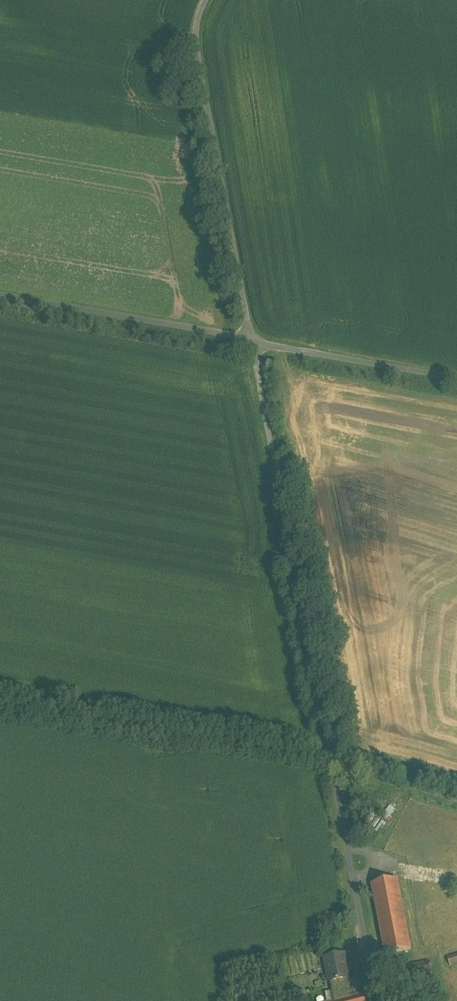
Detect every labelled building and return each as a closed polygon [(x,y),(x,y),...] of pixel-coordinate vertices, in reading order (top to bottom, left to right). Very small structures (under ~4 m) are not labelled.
[(390,806),(382,814),(386,817),(394,809),(390,806)] [(375,846),(382,849),(391,830),(384,826),(375,846)] [(398,880),(372,885),(386,955),(411,950),(398,880)] [(325,958),(330,983),(331,983),(334,1000),(339,1000),(352,998),(352,997),(349,980),(347,969),(347,970),(344,955),(345,955),(344,954),(325,958)] [(448,958),(450,966),(456,964),(456,955),(448,958)]
